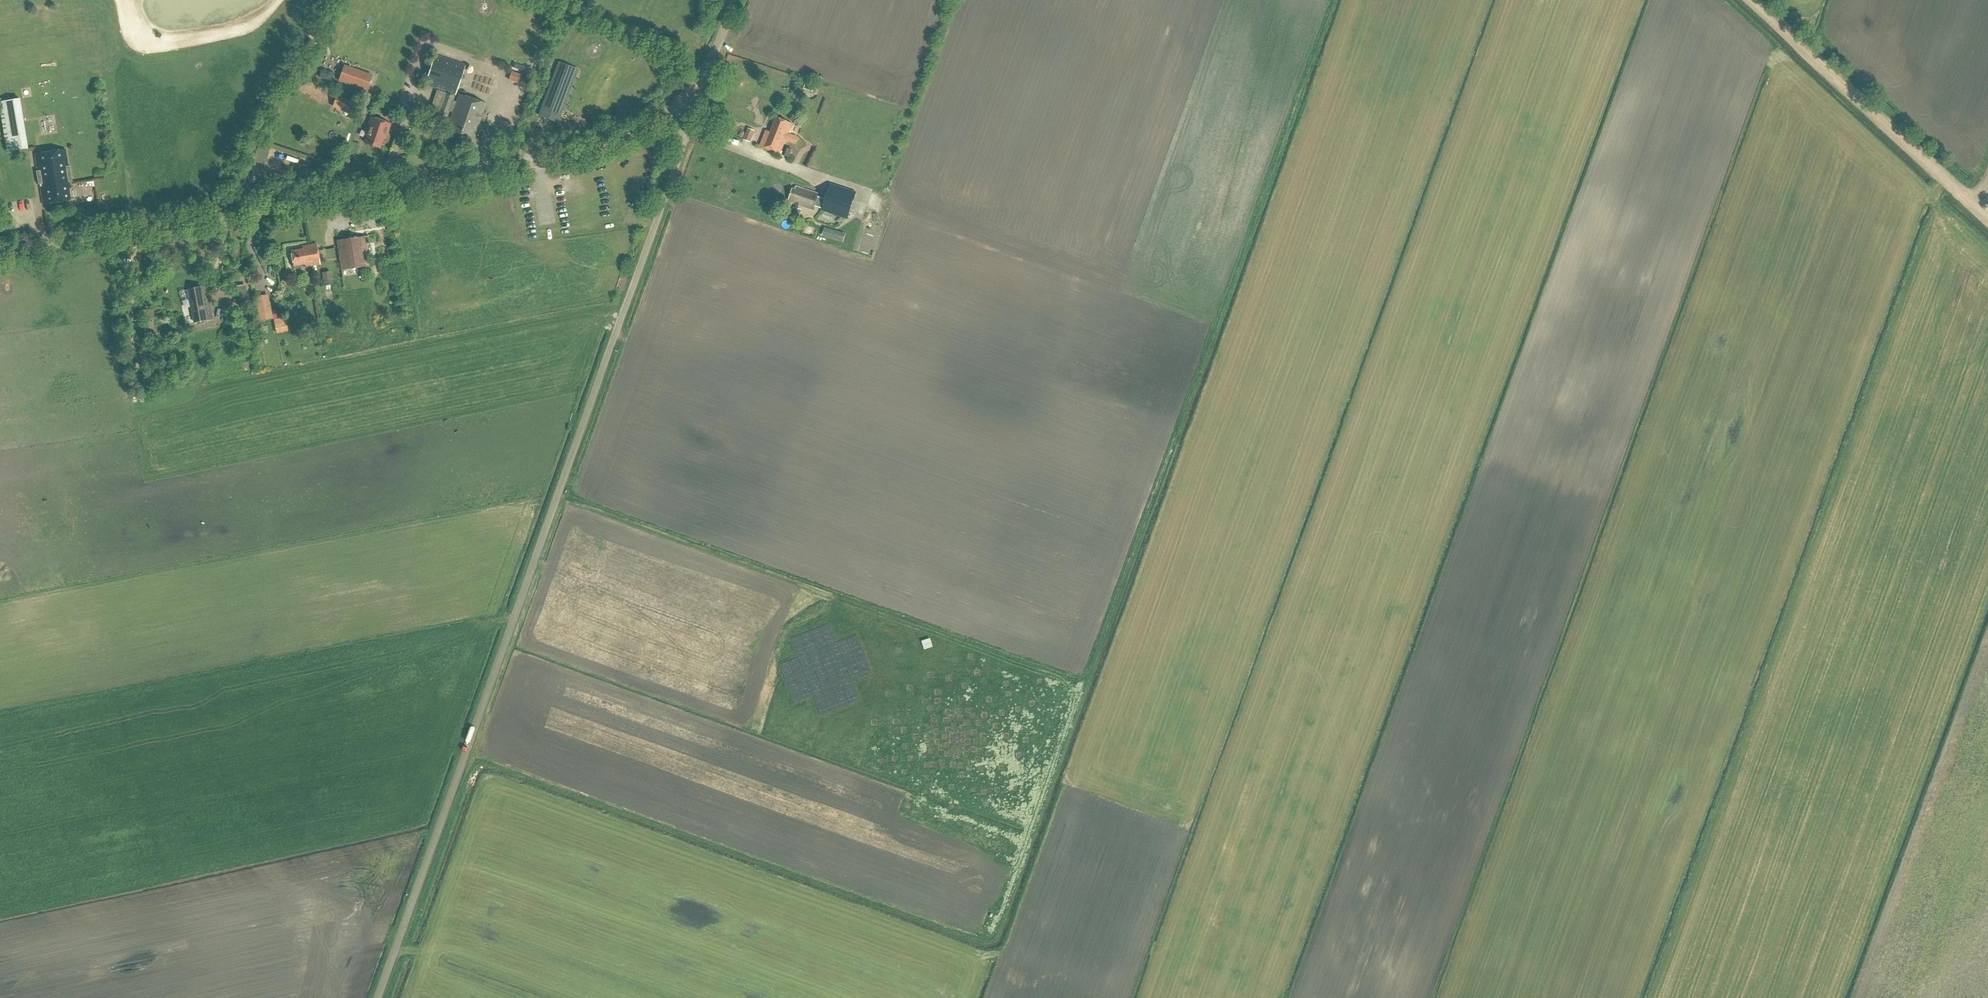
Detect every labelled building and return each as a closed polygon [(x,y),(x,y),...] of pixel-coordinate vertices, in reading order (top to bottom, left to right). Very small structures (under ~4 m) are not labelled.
[(435,55),(425,85),(438,89),(437,91),(432,107),(440,109),(438,118),(446,121),(450,110),(453,111),(446,130),(450,132),(449,135),(450,136),(468,142),(472,144),(475,136),(486,104),(459,94),(458,96),(455,95),(466,65),(435,55)] [(538,115),(557,123),(578,69),(558,62),(538,115)] [(338,81),(367,91),(373,75),(344,64),(338,81)] [(509,84),(519,87),(522,79),(512,75),(509,84)] [(323,77),(322,84),(337,87),(338,79),(323,77)] [(802,90),(812,93),(814,85),(805,82),(802,90)] [(336,97),(333,106),(348,112),(351,103),(336,97)] [(0,102),(0,107),(7,152),(27,148),(19,99),(0,102)] [(364,143),(379,148),(383,138),(385,138),(390,124),(371,118),(368,128),(370,128),(364,143)] [(759,148),(779,156),(784,142),(794,146),(797,137),(788,133),(791,126),(776,120),(770,135),(765,133),(759,148)] [(1882,121),(1878,125),(1884,131),(1888,128),(1882,121)] [(745,143),(751,145),(755,133),(749,131),(745,143)] [(269,154),(271,148),(257,144),(255,150),(269,154)] [(65,150),(35,155),(38,171),(36,171),(38,185),(40,185),(43,204),(70,200),(69,189),(70,189),(69,183),(72,182),(70,166),(68,167),(65,150)] [(820,210),(847,219),(855,193),(829,184),(824,199),(817,197),(818,194),(795,186),(794,189),(792,189),(787,202),(795,204),(792,214),(798,216),(801,206),(813,210),(814,206),(821,209),(820,210)] [(852,217),(862,219),(866,203),(856,200),(852,217)] [(873,231),(876,222),(868,219),(865,228),(873,231)] [(873,234),(869,246),(875,248),(879,236),(873,234)] [(336,240),(340,270),(369,265),(364,236),(336,240)] [(833,249),(843,250),(844,239),(834,238),(833,249)] [(310,259),(311,266),(320,264),(317,244),(309,245),(311,259),(310,259)] [(305,264),(305,267),(311,266),(310,259),(311,259),(309,245),(302,246),(302,249),(291,251),(293,266),(305,264)] [(326,285),(327,289),(331,288),(330,284),(332,284),(330,271),(322,273),(324,286),(326,285)] [(188,290),(194,323),(212,319),(206,286),(188,290)] [(268,294),(256,297),(260,320),(272,318),(268,294)]
